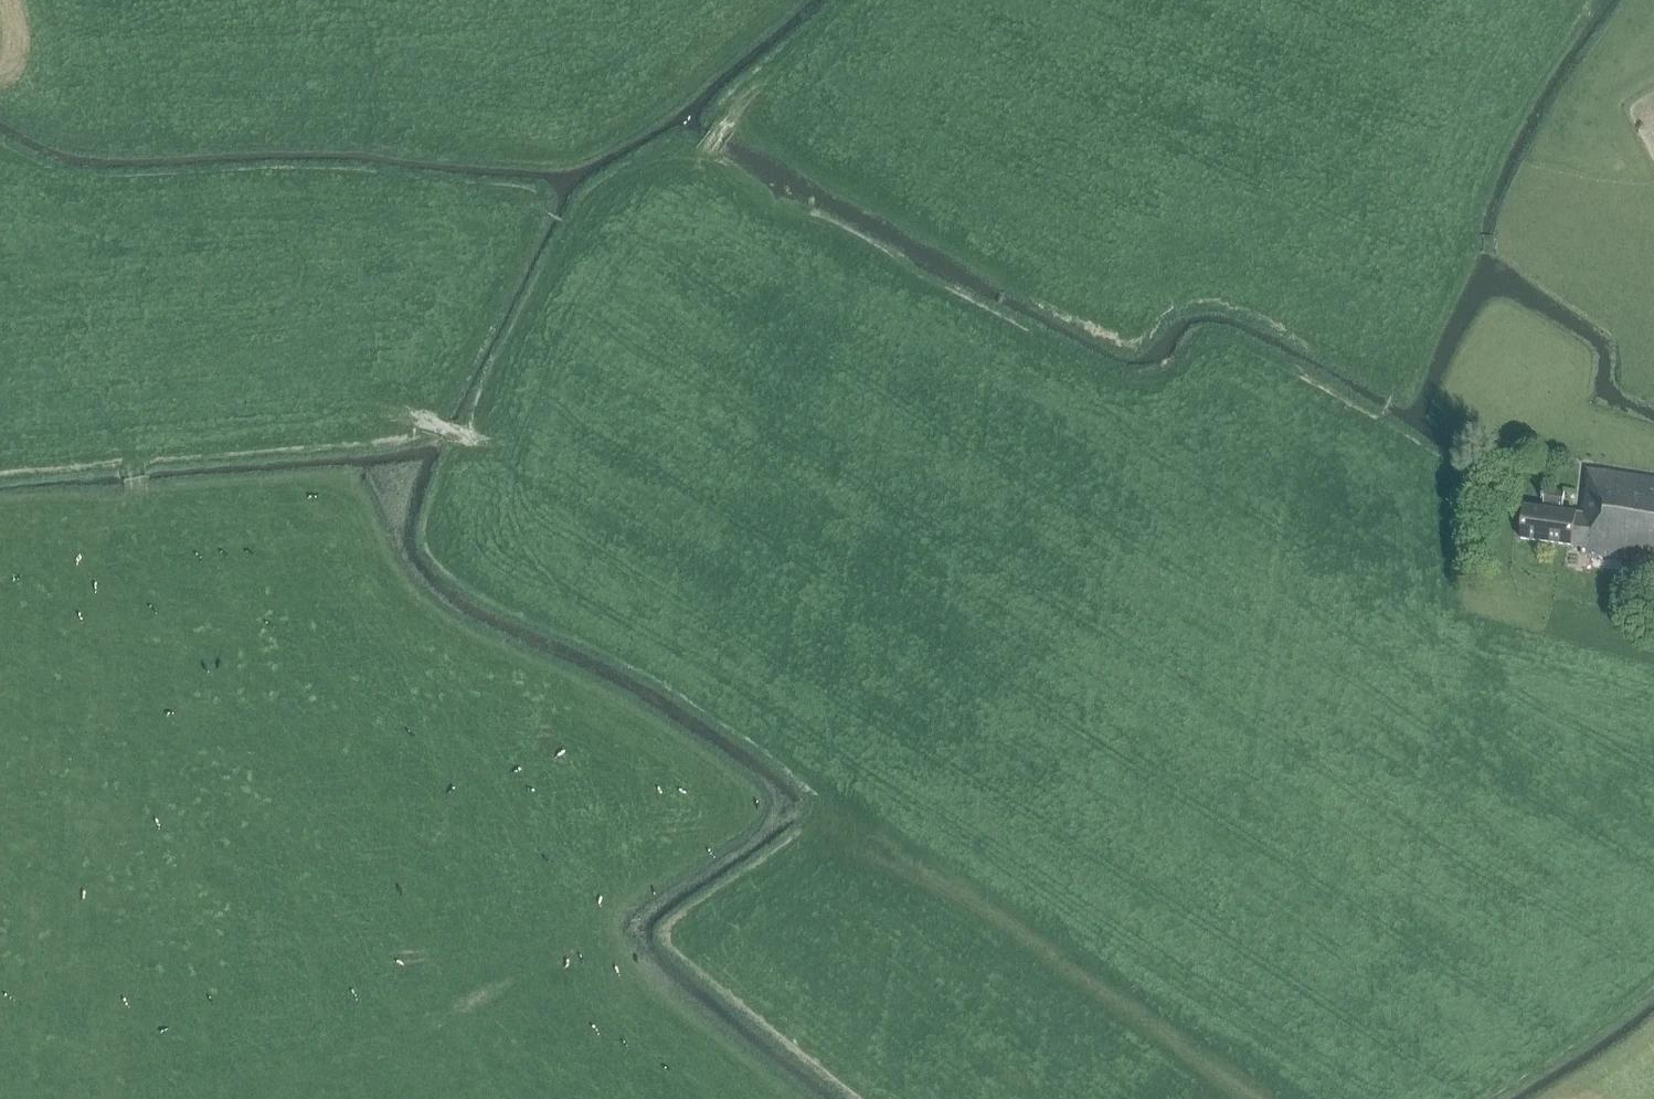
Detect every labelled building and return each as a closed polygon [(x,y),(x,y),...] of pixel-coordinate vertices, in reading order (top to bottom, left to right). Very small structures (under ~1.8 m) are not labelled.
[(1587,470),(1581,512),(1525,504),(1520,539),(1582,548),(1581,553),(1653,563),(1653,480),(1587,470)] [(1565,492),(1545,489),(1543,504),(1563,507),(1565,492)]
